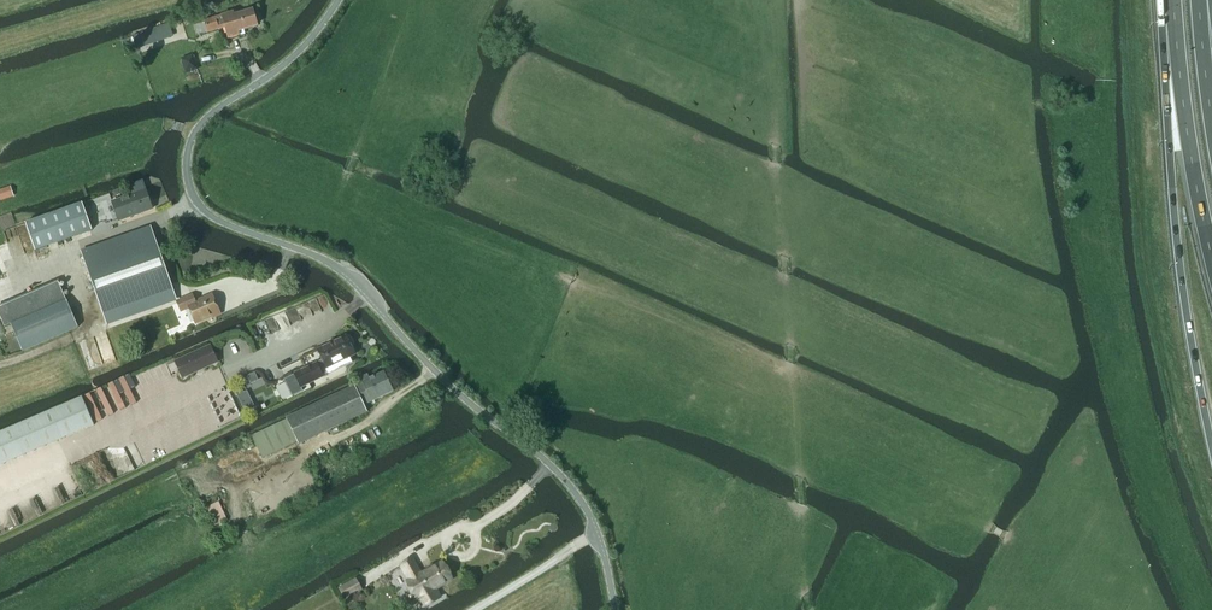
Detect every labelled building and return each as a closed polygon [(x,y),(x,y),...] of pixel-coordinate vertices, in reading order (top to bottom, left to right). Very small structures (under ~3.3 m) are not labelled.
[(258,26),(253,11),(235,16),(234,13),(205,22),(208,32),(226,27),(229,38),(239,35),(238,31),(258,26)] [(145,44),(172,35),(169,23),(141,33),(145,44)] [(186,73),(197,70),(193,56),(182,60),(186,73)] [(146,191),(112,202),(118,221),(152,209),(146,191)] [(82,204),(26,224),(35,251),(92,231),(82,204)] [(82,252),(86,263),(105,317),(108,325),(159,307),(167,304),(172,297),(173,294),(174,293),(150,228),(82,252)] [(58,281),(0,306),(0,317),(4,327),(10,324),(22,352),(78,328),(58,281)] [(219,313),(212,295),(195,302),(192,296),(176,302),(180,311),(188,308),(195,324),(219,313)] [(286,379),(295,397),(303,393),(301,388),(323,378),(322,376),(328,374),(329,375),(351,364),(349,358),(355,356),(350,346),(351,346),(352,343),(349,338),(347,338),(346,338),(345,337),(317,351),(323,364),(317,367),(316,364),(286,379)] [(182,379),(217,363),(210,346),(174,362),(182,379)] [(258,381),(254,373),(246,376),(250,384),(258,381)] [(393,392),(383,373),(369,379),(367,375),(356,380),(356,381),(358,385),(285,419),(286,420),(252,437),(262,459),(297,443),(298,446),(366,413),(363,406),(393,392)] [(0,433),(0,466),(94,425),(82,398),(0,433)] [(421,574),(413,560),(400,567),(408,581),(407,582),(422,609),(442,598),(436,588),(451,580),(441,563),(421,574)] [(345,599),(361,590),(355,579),(339,588),(345,599)]
